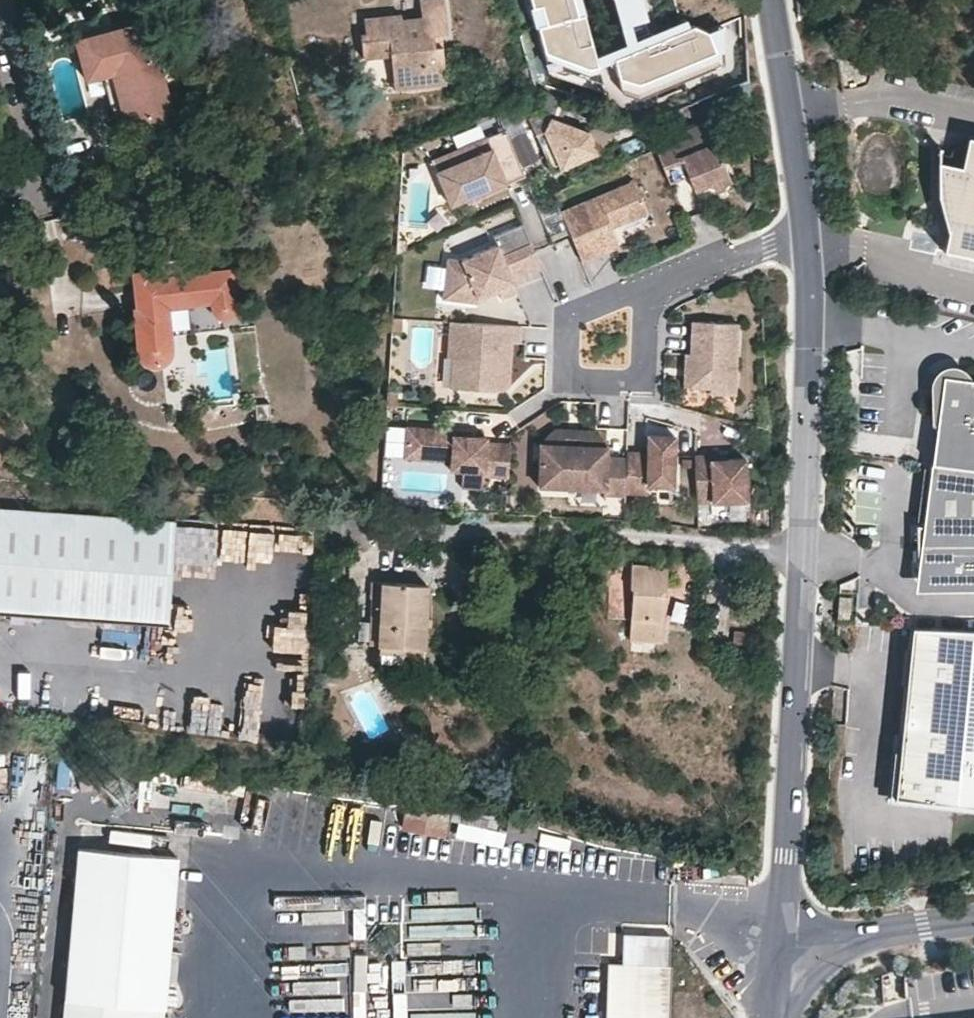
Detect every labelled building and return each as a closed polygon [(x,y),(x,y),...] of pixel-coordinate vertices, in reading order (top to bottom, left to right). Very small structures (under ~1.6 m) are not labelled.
[(360,14),(361,28),(358,28),(361,53),(387,50),(392,86),(443,80),(440,44),(432,45),(430,34),(445,32),(441,0),(419,0),(420,15),(399,17),(398,10),(360,14)] [(531,5),(540,3),(545,21),(537,24),(549,68),(563,73),(597,65),(594,55),(582,12),(576,14),(573,0),(530,0),(531,5)] [(576,14),(582,12),(584,11),(580,0),(573,0),(576,14)] [(594,55),(597,65),(613,58),(613,57),(653,40),(665,35),(688,26),(685,17),(632,39),(628,22),(623,6),(640,1),(641,8),(643,7),(641,0),(613,0),(625,42),(594,55)] [(641,8),(644,17),(628,22),(632,39),(685,17),(680,0),(668,0),(643,7),(641,8)] [(641,8),(640,1),(623,6),(628,22),(644,17),(641,8)] [(545,21),(540,3),(531,5),(528,6),(534,25),(537,24),(545,21)] [(146,23),(77,41),(88,78),(112,72),(129,132),(173,120),(146,23)] [(653,40),(613,57),(613,58),(622,92),(639,98),(656,91),(653,85),(680,74),(682,80),(720,64),(706,30),(692,24),(688,26),(665,35),(666,37),(654,42),(653,40)] [(706,30),(720,64),(723,63),(720,24),(706,30)] [(597,65),(563,73),(603,86),(597,65)] [(531,77),(535,91),(549,86),(545,73),(531,77)] [(653,85),(656,91),(658,95),(684,84),(682,80),(680,74),(653,85)] [(528,119),(551,172),(597,152),(588,132),(539,114),(528,119)] [(713,119),(653,144),(655,148),(664,169),(682,161),(688,175),(694,189),(708,183),(710,185),(712,186),(713,186),(715,186),(730,180),(714,143),(722,140),(713,119)] [(601,146),(614,140),(604,121),(592,127),(601,146)] [(524,175),(505,129),(431,160),(450,204),(465,198),(482,191),(484,196),(507,186),(506,183),(524,175)] [(373,140),(371,130),(364,131),(365,132),(354,134),(355,142),(373,140)] [(964,133),(935,148),(925,196),(944,225),(939,248),(973,255),(973,135),(964,133)] [(682,161),(664,169),(669,183),(688,175),(682,161)] [(611,227),(647,211),(635,181),(561,212),(571,236),(582,261),(619,246),(611,227)] [(467,203),(484,196),(482,191),(465,198),(467,203)] [(513,281),(542,269),(534,251),(523,224),(493,236),(497,245),(461,260),(447,258),(442,298),(475,303),(476,297),(497,288),(499,293),(501,299),(517,292),(513,281)] [(408,250),(408,240),(398,240),(397,255),(408,250)] [(441,288),(442,267),(410,264),(408,286),(441,288)] [(149,274),(135,275),(137,311),(135,311),(139,355),(141,358),(142,360),(145,363),(147,365),(151,366),(155,366),(160,364),(163,362),(166,360),(169,355),(170,350),(167,306),(212,303),(212,310),(213,313),(215,316),(219,318),(224,318),(228,317),(232,315),(235,309),(231,272),(166,278),(163,277),(150,278),(149,274)] [(475,303),(499,293),(497,288),(476,297),(475,303)] [(735,393),(738,322),(692,320),(691,352),(685,352),(684,385),(710,386),(710,392),(735,393)] [(510,384),(513,342),(520,342),(521,326),(451,321),(448,357),(453,358),(451,388),(502,391),(510,384)] [(955,375),(952,370),(942,366),(932,369),(927,376),(927,385),(932,393),(939,396),(930,462),(973,468),(973,378),(955,375)] [(508,477),(511,444),(486,442),(487,437),(471,436),(471,431),(407,427),(405,457),(450,460),(450,468),(463,469),(462,485),(483,487),(484,475),(508,477)] [(625,492),(626,457),(606,456),(607,445),(593,429),(584,438),(577,444),(570,444),(564,437),(556,428),(540,442),(538,485),(604,488),(604,493),(625,494),(625,492)] [(584,438),(593,429),(556,428),(564,437),(584,438)] [(673,484),(675,434),(647,433),(647,451),(627,451),(626,457),(625,492),(646,492),(647,483),(673,484)] [(747,499),(745,457),(727,457),(711,458),(711,453),(695,454),(696,501),(747,499)] [(930,462),(922,523),(916,523),(916,565),(917,570),(921,574),(925,575),(930,575),(935,574),(940,573),(973,577),(973,468),(930,462)] [(0,511),(0,614),(168,626),(175,524),(0,511)] [(667,569),(630,566),(628,589),(632,590),(629,641),(662,644),(667,569)] [(379,645),(382,584),(372,583),(371,598),(373,598),(371,644),(379,645)] [(379,648),(423,650),(427,586),(382,584),(379,645),(379,648)] [(838,596),(837,617),(849,618),(851,596),(838,596)] [(911,625),(909,647),(905,682),(900,732),(895,784),(895,794),(913,796),(913,797),(973,803),(973,629),(911,625)] [(905,682),(909,647),(904,646),(900,681),(905,682)] [(422,664),(423,650),(379,648),(378,662),(422,664)] [(340,667),(328,666),(326,681),(339,682),(340,667)] [(895,784),(900,732),(894,731),(888,783),(895,784)] [(895,794),(895,784),(888,783),(886,800),(895,794)] [(913,797),(913,796),(895,794),(886,800),(912,803),(913,797)] [(973,810),(973,803),(913,797),(912,803),(973,810)] [(448,806),(407,799),(406,802),(402,828),(443,835),(448,806)] [(488,814),(453,807),(450,820),(486,827),(488,814)] [(177,868),(78,858),(63,1017),(162,1017),(177,868)] [(607,962),(605,1017),(668,1017),(670,935),(622,934),(621,962),(607,962)]
